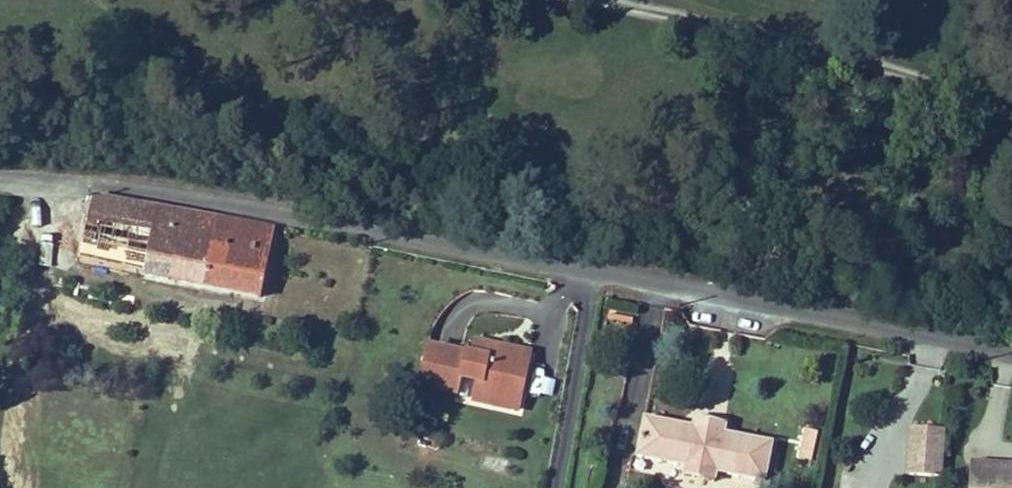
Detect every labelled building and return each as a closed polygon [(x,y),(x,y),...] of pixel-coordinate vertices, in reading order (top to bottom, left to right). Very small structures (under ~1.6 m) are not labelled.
[(268,229),(84,199),(74,263),(258,293),(268,229)] [(486,356),(488,341),(466,337),(464,352),(486,356)] [(488,341),(486,356),(464,352),(419,344),(412,384),(454,391),(457,376),(472,378),(468,398),(488,402),(490,392),(516,396),(521,369),(510,367),(514,346),(488,341)] [(524,347),(514,346),(510,367),(521,369),(524,347)] [(514,407),(516,396),(490,392),(488,402),(514,407)] [(691,411),(690,421),(701,413),(691,411)] [(690,421),(640,412),(633,451),(683,460),(690,471),(702,473),(713,465),(761,474),(768,435),(720,426),(713,415),(701,413),(690,421)] [(720,426),(722,417),(713,415),(720,426)] [(945,431),(907,429),(904,478),(943,480),(945,431)] [(681,469),(690,471),(683,460),(681,469)] [(967,463),(965,487),(1011,487),(1011,466),(967,463)] [(711,475),(713,465),(702,473),(711,475)]
